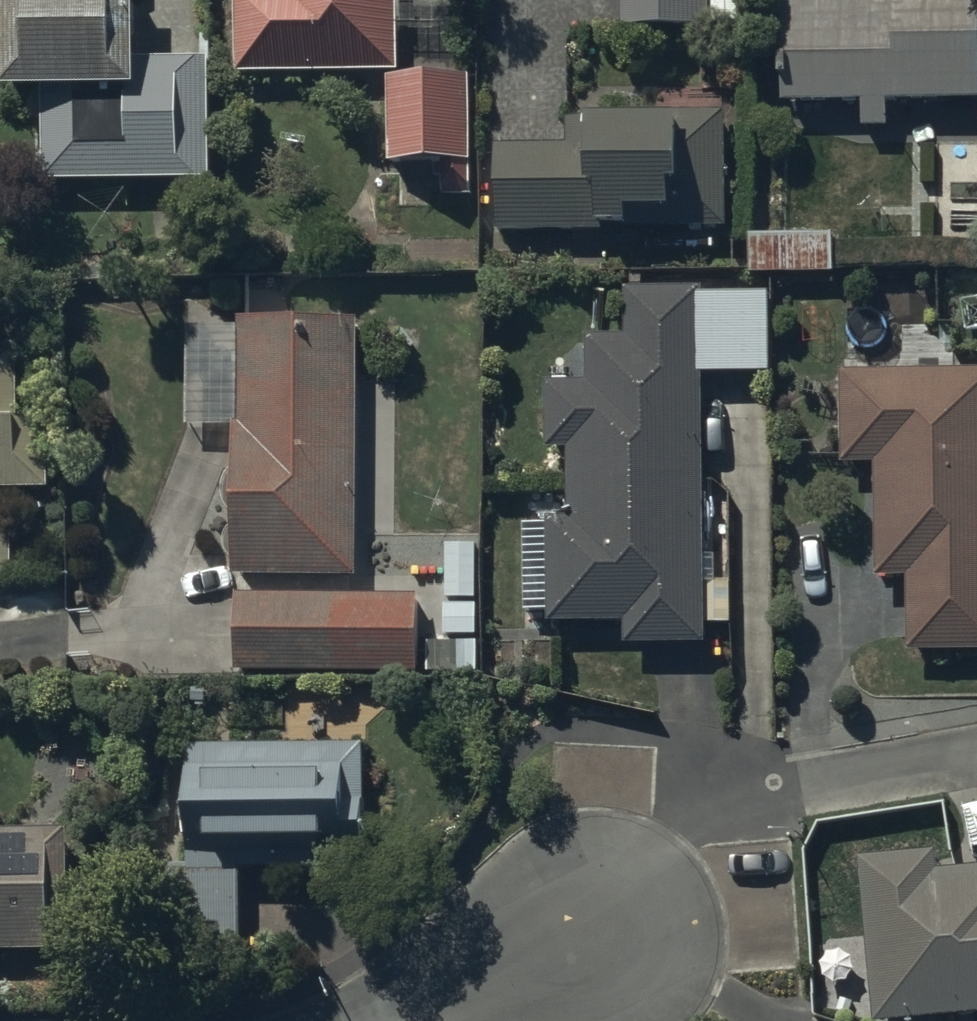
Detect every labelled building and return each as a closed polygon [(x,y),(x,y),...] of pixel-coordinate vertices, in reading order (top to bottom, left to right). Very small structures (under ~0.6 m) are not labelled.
[(136,0),(2,0),(3,94),(45,93),(46,183),(209,181),(210,64),(136,65),(136,0)] [(238,72),(397,72),(397,32),(420,32),(420,0),(238,0),(238,72)] [(619,28),(707,29),(708,0),(619,0),(619,28)] [(830,0),(783,0),(783,104),(863,103),(863,129),(889,129),(889,102),(976,102),(976,0),(830,0)] [(468,80),(390,80),(392,163),(469,163),(468,80)] [(727,229),(726,116),(712,116),(712,89),(659,90),(659,121),(589,122),(590,192),(598,192),(598,228),(628,228),(628,215),(656,214),(656,230),(727,229)] [(581,146),(497,145),(499,232),(582,231),(581,146)] [(834,237),(750,237),(750,275),(834,275),(834,237)] [(771,375),(770,296),(699,297),(698,293),(627,292),(627,338),(587,337),(586,383),(546,383),(546,451),(570,451),(571,520),(546,519),(546,525),(525,525),(524,613),(548,613),(548,624),(625,623),(625,645),(704,644),(704,626),(729,626),(730,583),(706,583),(703,375),(771,375)] [(356,578),(354,320),(238,321),(238,427),(234,427),(235,579),(356,578)] [(0,351),(0,490),(50,489),(50,419),(18,419),(17,351),(0,351)] [(841,372),(842,466),(875,466),(876,578),(908,578),(909,652),(976,652),(976,372),(841,372)] [(478,636),(478,605),(457,605),(457,601),(476,601),(476,548),(447,547),(446,601),(450,601),(450,605),(444,605),(444,637),(478,636)] [(418,595),(237,595),(237,673),(418,673),(418,595)] [(363,747),(186,749),(188,867),(160,868),(161,947),(241,946),(241,872),(316,872),(316,856),(365,856),(363,747)] [(67,954),(68,831),(0,831),(0,951),(67,954)] [(938,873),(936,853),(859,859),(873,1020),(918,1020),(976,1015),(976,869),(938,873)]
